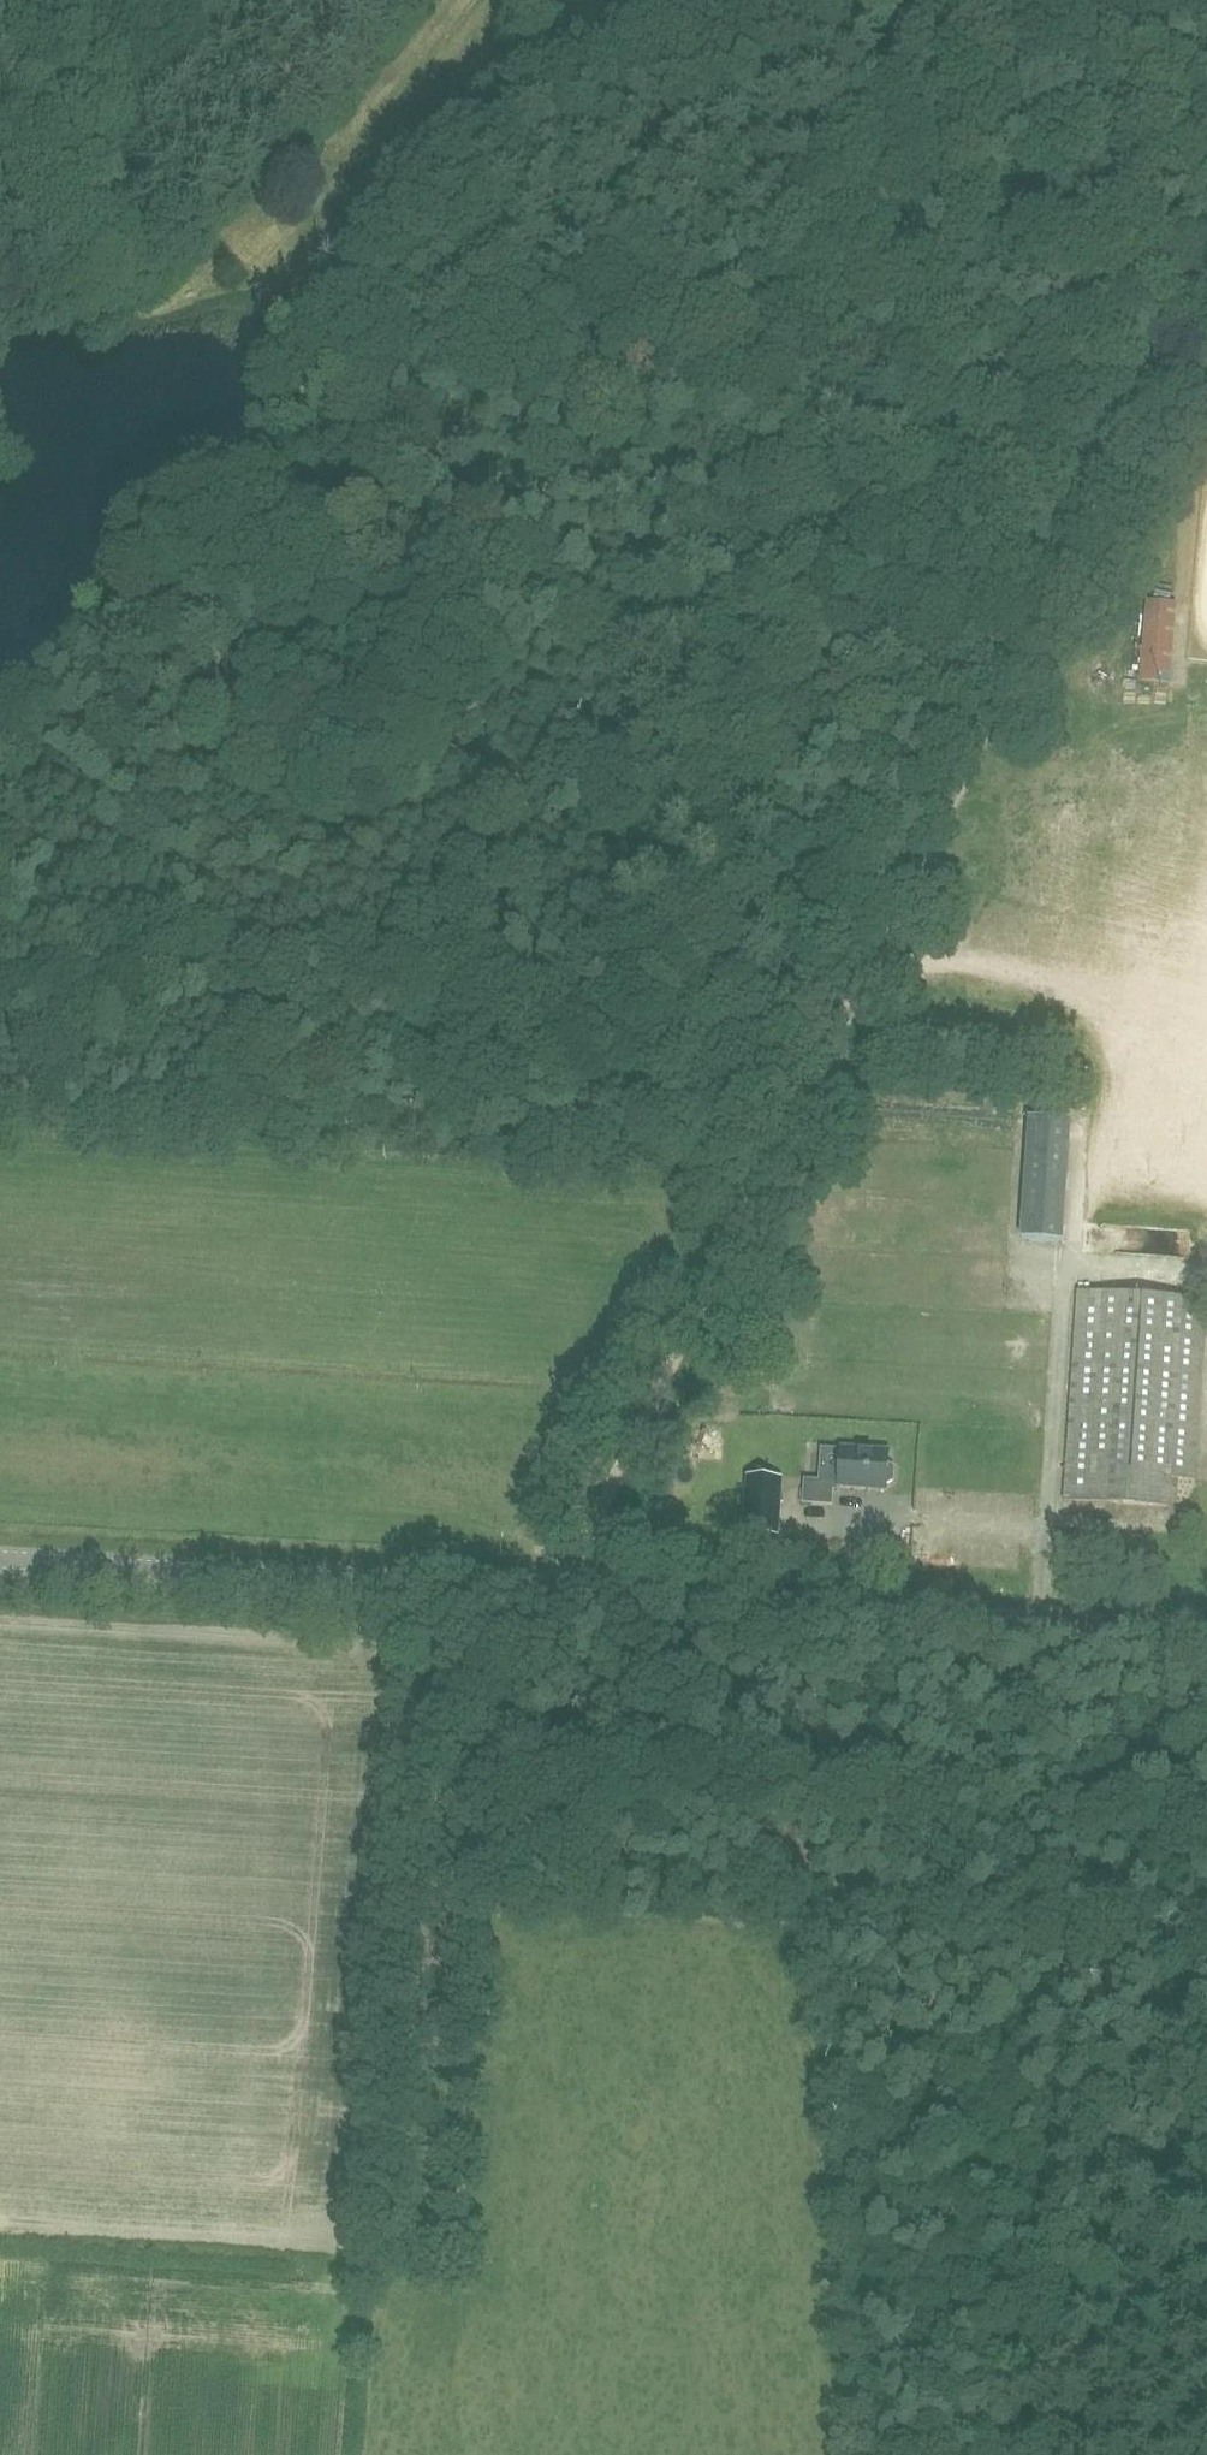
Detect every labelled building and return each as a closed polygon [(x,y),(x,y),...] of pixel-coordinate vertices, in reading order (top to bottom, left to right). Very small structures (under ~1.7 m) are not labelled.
[(1169,604),(1170,592),(1153,591),(1153,602),(1148,602),(1141,680),(1167,682),(1174,604),(1169,604)] [(1063,1242),(1070,1120),(1030,1118),(1022,1239),(1063,1242)] [(1206,1316),(1206,1299),(1079,1290),(1065,1500),(1170,1507),(1172,1478),(1196,1480),(1206,1316)] [(887,1489),(888,1485),(894,1482),(895,1468),(889,1464),(890,1452),(842,1449),(839,1486),(887,1489)] [(746,1475),(742,1534),(779,1536),(783,1478),(746,1475)] [(832,1506),(834,1490),(804,1488),(802,1504),(832,1506)]
